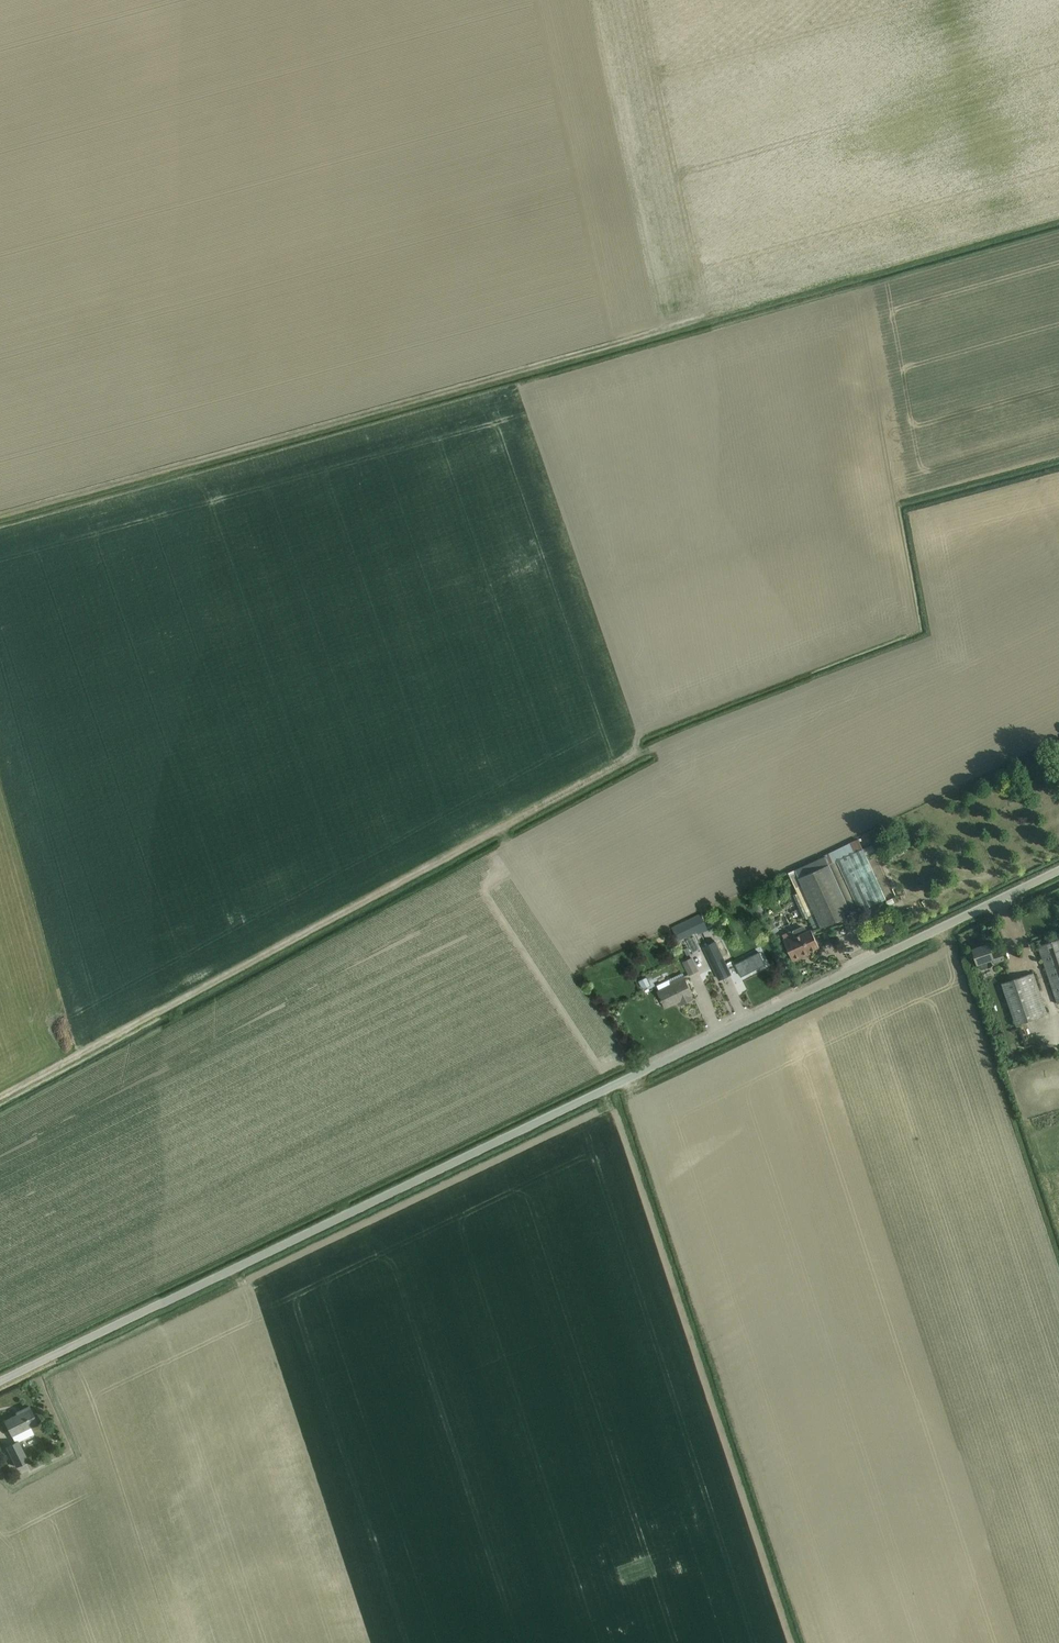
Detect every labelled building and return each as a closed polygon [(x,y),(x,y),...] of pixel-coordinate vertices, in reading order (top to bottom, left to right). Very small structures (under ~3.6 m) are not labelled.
[(864,848),(837,860),(860,911),(886,899),(864,848)] [(852,914),(829,864),(826,856),(796,870),(822,928),(852,914)] [(758,905),(752,908),(756,914),(761,910),(758,905)] [(690,918),(671,927),(678,941),(697,932),(698,934),(708,930),(700,913),(690,918)] [(812,930),(808,931),(806,927),(803,926),(794,930),(793,933),(795,937),(785,942),(794,961),(804,957),(803,954),(820,947),(812,930)] [(766,938),(768,943),(778,939),(776,934),(766,938)] [(1038,946),(1058,1003),(1058,939),(1038,946)] [(703,947),(718,979),(730,974),(715,941),(703,947)] [(989,943),(973,949),(976,959),(978,964),(979,968),(981,969),(983,970),(987,968),(988,967),(989,964),(987,961),(993,959),(995,963),(1004,960),(1002,951),(993,954),(989,943)] [(765,964),(758,951),(734,964),(740,977),(765,964)] [(696,970),(690,958),(684,961),(690,974),(696,970)] [(1017,1025),(1048,1014),(1033,973),(1002,983),(1017,1025)] [(669,979),(656,985),(660,992),(658,993),(660,998),(665,1007),(679,1000),(681,1004),(692,999),(690,995),(691,994),(686,984),(682,976),(670,982),(669,979)] [(645,984),(637,987),(641,997),(649,994),(645,984)] [(613,1005),(627,998),(624,990),(609,997),(613,1005)] [(38,1423),(34,1416),(30,1406),(20,1411),(21,1413),(5,1421),(10,1431),(16,1442),(7,1447),(17,1467),(28,1461),(19,1441),(34,1434),(31,1427),(38,1423)]
